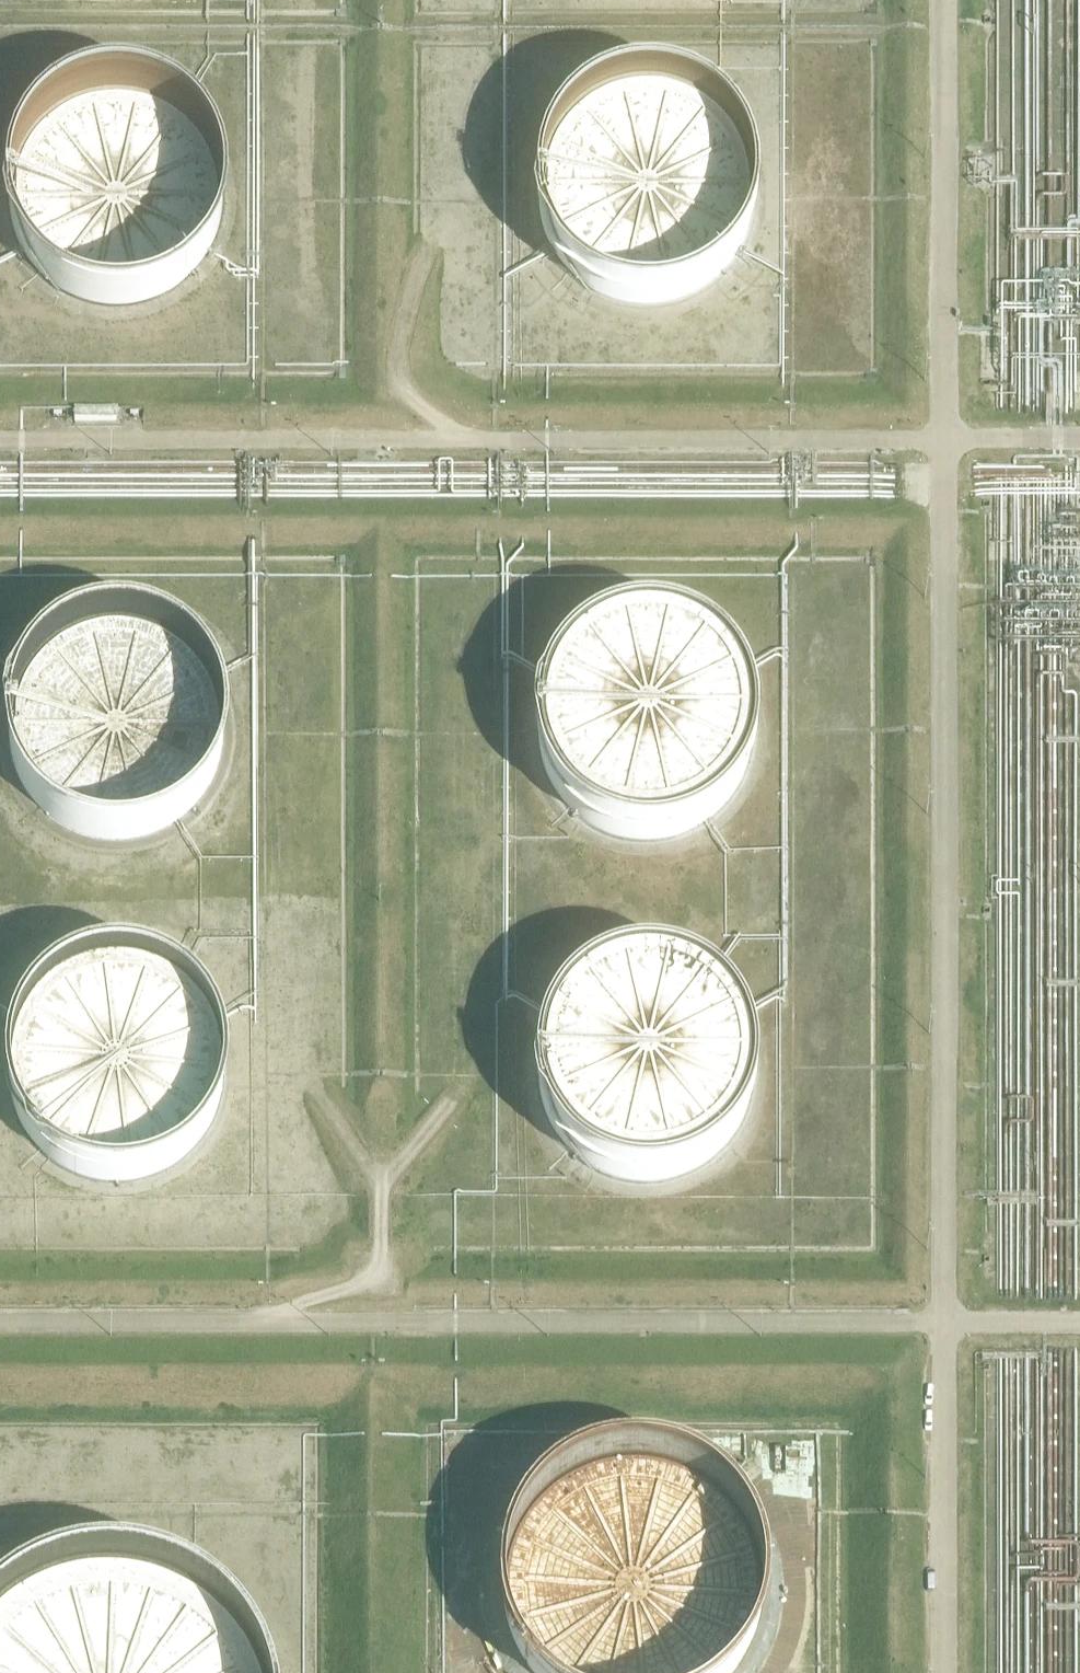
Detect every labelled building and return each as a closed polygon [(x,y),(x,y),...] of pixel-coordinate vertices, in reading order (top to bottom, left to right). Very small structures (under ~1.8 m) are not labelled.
[(734,271),(756,240),(767,204),(765,166),(751,131),(726,103),(693,85),(656,78),(620,84),(588,101),(563,127),(548,159),(543,195),(550,230),(568,261),(595,285),(628,299),(666,302),(702,292),(734,271)] [(200,271),(222,241),(233,204),(231,167),(217,132),(192,103),(159,85),(122,79),(86,84),(54,101),(29,127),(14,159),(9,195),(16,230),(34,261),(61,285),(94,299),(132,302),(169,292),(200,271)] [(75,409),(75,420),(118,421),(118,410),(75,409)] [(959,511),(960,682),(1079,681),(1079,510),(959,511)] [(204,812),(227,781),(238,745),(236,707),(222,672),(197,644),(163,625),(126,619),(91,625),(59,641),(34,667),(18,700),(14,735),(21,770),(39,802),(66,826),(99,840),(137,843),(173,833),(204,812)] [(733,813),(756,783),(767,747),(765,709),(751,674),(726,646),(692,627),(655,621),(620,627),(588,643),(563,669),(547,702),(543,737),(550,772),(568,804),(595,827),(628,842),(666,845),(702,835),(733,813)] [(735,1151),(757,1121),(768,1085),(767,1047),(752,1012),(727,983),(694,965),(657,959),(621,964),(589,981),(565,1007),(549,1039),(545,1075),(552,1110),(570,1141),(596,1165),(629,1179),(667,1182),(704,1173),(735,1151)] [(204,1157),(227,1126),(238,1090),(236,1052),(222,1017),(197,989),(164,970),(126,964),(91,970),(59,986),(34,1012),(18,1045),(14,1080),(21,1115),(39,1147),(66,1170),(99,1185),(137,1188),(173,1178),(204,1157)] [(762,1649),(773,1603),(768,1557),(748,1514),(715,1481),(673,1460),(626,1455),(583,1465),(545,1488),(516,1521),(499,1562),(496,1606),(507,1649),(522,1672),(746,1672),(762,1649)] [(282,1663),(255,1614),(214,1575),(162,1552),(106,1546),(48,1559),(0,1589),(0,1672),(283,1672),(282,1663)]
